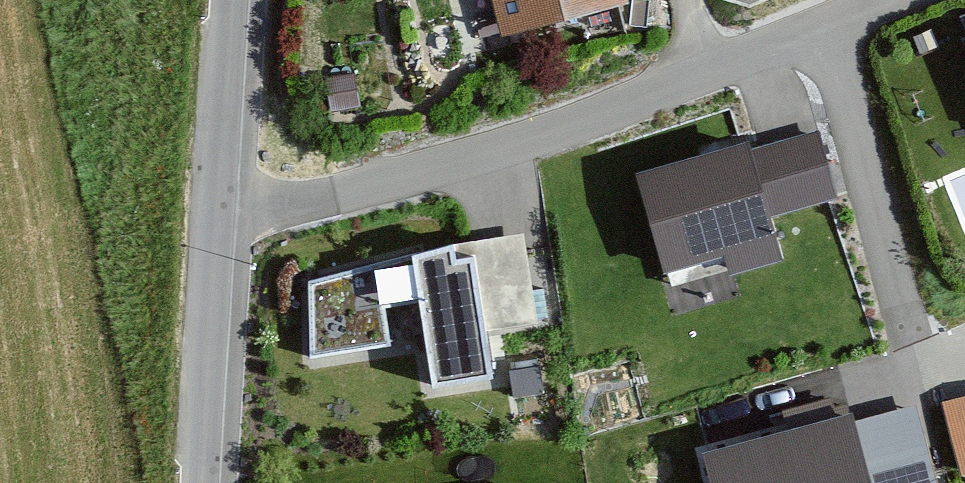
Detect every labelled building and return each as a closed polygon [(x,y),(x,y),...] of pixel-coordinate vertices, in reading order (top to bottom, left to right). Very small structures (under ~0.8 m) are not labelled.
[(502,38),(628,6),(627,0),(492,0),(502,38)] [(749,152),(769,222),(838,203),(818,133),(749,152)] [(749,152),(747,146),(636,177),(664,281),(725,264),(730,282),(781,268),(769,222),(749,152)] [(523,235),(308,283),(309,361),(389,347),(383,313),(418,308),(433,393),(494,383),(487,336),(536,325),(523,235)] [(942,405),(961,479),(964,478),(964,399),(942,405)] [(701,450),(710,482),(870,482),(850,409),(701,450)]
